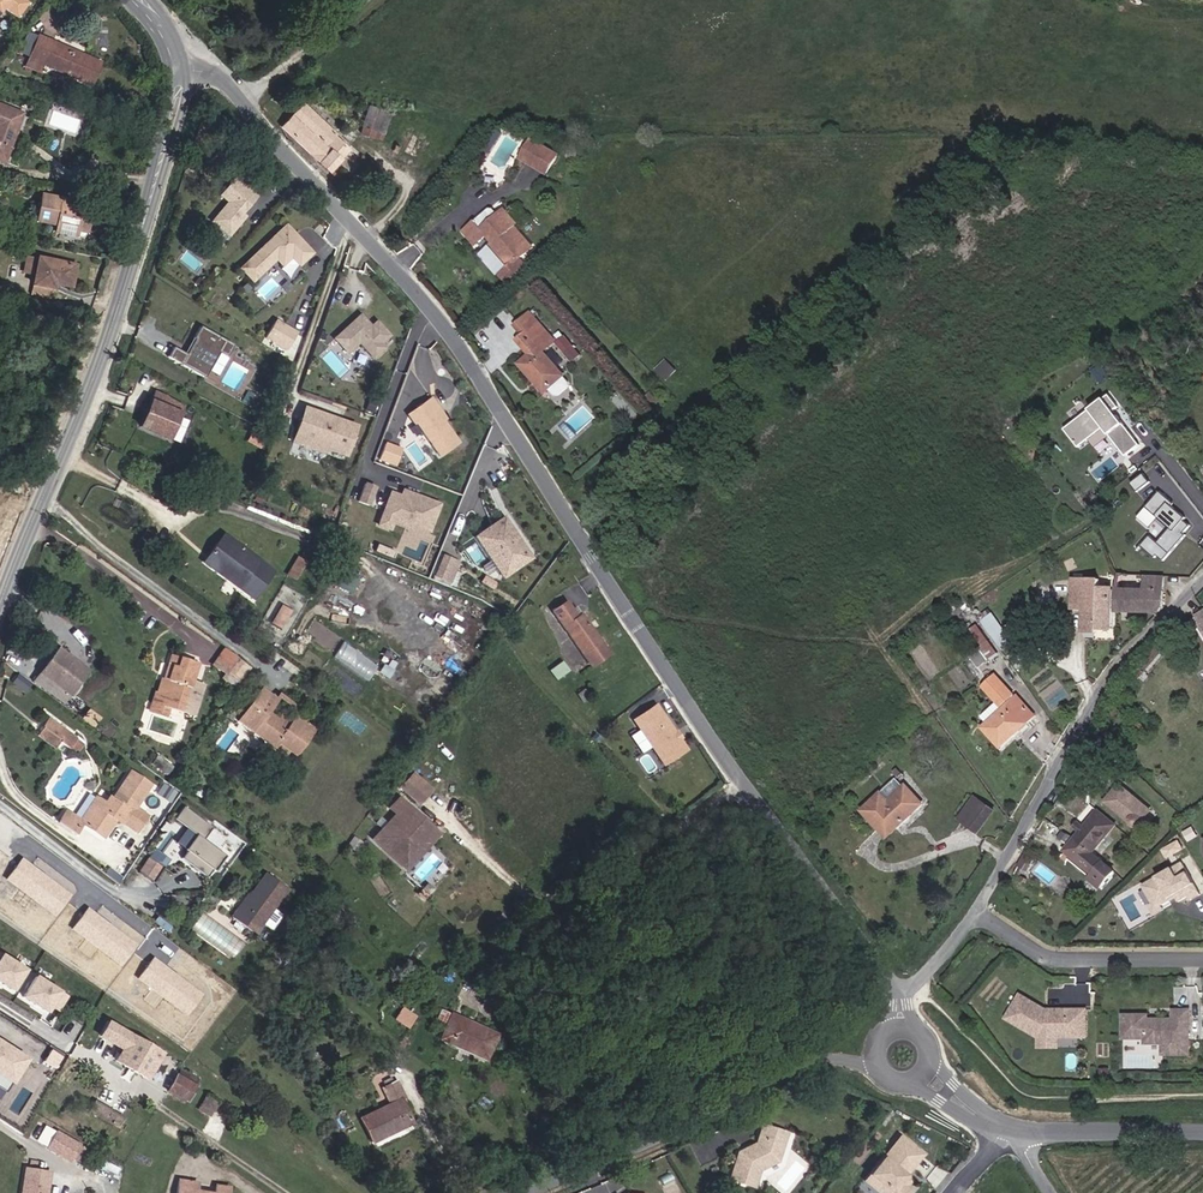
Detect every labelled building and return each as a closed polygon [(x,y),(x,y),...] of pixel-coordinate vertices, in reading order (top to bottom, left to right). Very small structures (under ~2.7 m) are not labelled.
[(8,0),(0,0),(0,12),(4,7),(17,18),(28,4),(23,0),(8,0)] [(27,33),(21,52),(29,55),(35,35),(27,33)] [(100,63),(38,37),(24,67),(40,74),(44,66),(90,86),(100,63)] [(348,149),(333,134),(334,133),(303,103),(281,126),(328,170),(348,149)] [(381,138),(390,113),(369,105),(360,133),(372,137),(373,136),(381,138)] [(21,114),(0,106),(0,161),(3,163),(21,114)] [(416,157),(425,140),(413,135),(405,152),(416,157)] [(547,173),(558,155),(532,139),(521,158),(547,173)] [(577,158),(577,143),(568,143),(568,159),(577,158)] [(229,236),(245,217),(240,213),(242,210),(244,212),(256,197),(234,179),(220,196),(228,202),(212,222),(229,236)] [(61,199),(41,196),(36,222),(56,225),(55,232),(75,236),(76,230),(84,232),(86,232),(90,211),(65,207),(60,206),(61,199)] [(532,247),(514,226),(516,224),(503,209),(497,215),(494,211),(490,211),(465,232),(477,246),(488,236),(495,244),(490,248),(508,268),(500,274),(510,286),(529,270),(519,259),(532,247)] [(97,234),(101,214),(90,211),(86,232),(97,234)] [(311,253),(286,226),(241,268),(252,281),(276,258),(282,265),(291,256),(299,265),(311,253)] [(35,273),(37,258),(27,256),(24,271),(35,273)] [(71,287),(75,265),(37,258),(35,273),(32,285),(53,289),(54,289),(55,284),(71,287)] [(51,299),(53,289),(32,285),(30,295),(51,299)] [(293,311),(288,326),(302,331),(307,316),(293,311)] [(565,376),(544,352),(556,342),(531,313),(515,326),(524,336),(518,341),(530,355),(519,364),(545,393),(549,390),(554,395),(557,396),(560,396),(568,388),(570,385),(569,382),(564,376),(565,376)] [(381,343),(389,336),(376,321),(370,326),(360,315),(334,339),(347,353),(359,343),(373,359),(385,348),(381,343)] [(287,349),(297,333),(275,321),(266,336),(287,349)] [(204,377),(218,352),(226,356),(232,344),(199,326),(192,338),(193,338),(185,354),(172,347),(166,357),(204,377)] [(579,355),(564,337),(557,343),(572,361),(579,355)] [(676,371),(666,360),(657,369),(667,379),(676,371)] [(154,393),(138,427),(166,440),(181,407),(165,398),(154,393)] [(1110,393),(1065,428),(1079,446),(1104,427),(1126,455),(1141,444),(1114,410),(1119,406),(1110,393)] [(414,424),(438,458),(457,445),(433,410),(436,408),(430,400),(406,416),(412,425),(414,424)] [(347,453),(356,427),(334,420),(332,426),(322,423),(325,416),(307,410),(304,419),(301,418),(294,439),(311,444),(314,449),(323,452),(328,450),(336,452),(337,449),(347,453)] [(259,451),(264,442),(252,435),(247,444),(259,451)] [(311,444),(294,439),(293,443),(314,449),(311,444)] [(387,441),(379,460),(395,467),(403,448),(387,441)] [(375,488),(364,484),(358,502),(368,506),(375,488)] [(1164,562),(1186,536),(1184,534),(1191,526),(1184,521),(1186,519),(1168,503),(1170,501),(1160,492),(1146,508),(1170,529),(1158,543),(1150,536),(1142,546),(1156,558),(1158,556),(1164,562)] [(401,497),(390,493),(379,525),(390,529),(393,521),(395,514),(412,520),(411,523),(429,530),(439,505),(420,498),(419,500),(402,493),(401,497)] [(412,520),(395,514),(393,521),(409,527),(411,523),(412,520)] [(496,521),(469,538),(494,577),(512,565),(505,553),(513,548),(496,521)] [(160,542),(145,532),(142,537),(156,548),(160,542)] [(273,571),(223,535),(208,555),(243,581),(238,588),(253,599),(273,571)] [(156,548),(142,537),(138,542),(152,553),(156,548)] [(523,564),(513,548),(505,553),(512,565),(494,577),(497,581),(523,564)] [(243,581),(208,555),(203,563),(238,588),(243,581)] [(453,559),(443,555),(434,576),(444,580),(453,559)] [(295,580),(305,563),(297,558),(287,575),(295,580)] [(350,594),(358,575),(351,572),(354,567),(335,559),(324,582),(350,594)] [(1163,609),(1164,577),(1145,576),(1145,590),(1117,589),(1117,613),(1160,614),(1163,609)] [(1113,630),(1114,589),(1100,588),(1100,581),(1074,580),(1073,600),(1085,600),(1085,609),(1084,632),(1097,633),(1097,630),(1113,630)] [(1085,609),(1085,600),(1073,600),(1073,609),(1085,609)] [(608,654),(581,615),(577,618),(566,603),(553,612),(590,666),(608,654)] [(279,628),(289,611),(281,607),(272,623),(279,628)] [(1009,637),(992,614),(981,622),(998,645),(1009,637)] [(998,652),(977,625),(970,629),(983,648),(972,656),(979,666),(998,652)] [(343,642),(335,658),(370,678),(379,663),(343,642)] [(69,696),(86,672),(58,650),(40,674),(69,696)] [(225,675),(237,658),(225,650),(214,666),(225,675)] [(203,687),(191,684),(197,663),(171,655),(168,664),(172,665),(168,682),(163,680),(161,680),(157,693),(154,702),(169,707),(182,711),(186,699),(198,703),(203,687)] [(238,685),(250,668),(237,658),(225,675),(238,685)] [(568,671),(561,661),(549,671),(556,680),(568,671)] [(168,682),(172,665),(168,664),(163,680),(168,682)] [(25,692),(30,684),(18,675),(12,683),(25,692)] [(1013,695),(996,676),(983,687),(997,702),(1001,706),(1013,695)] [(273,726),(276,721),(266,714),(276,700),(261,689),(237,721),(273,747),(277,741),(294,754),(312,730),(295,717),(291,722),(283,733),(273,726)] [(166,716),(169,707),(154,702),(157,693),(155,693),(149,711),(166,716)] [(1004,709),(1016,698),(1025,707),(1026,706),(1014,693),(1013,695),(1001,706),(1004,709)] [(1001,747),(1035,716),(1026,706),(1025,707),(1016,698),(1004,709),(988,724),(983,728),(1001,747)] [(194,715),(198,703),(186,699),(182,711),(194,715)] [(988,724),(1004,709),(1001,706),(997,702),(981,717),(988,724)] [(676,740),(672,734),(674,733),(656,705),(638,717),(644,726),(639,729),(663,765),(686,750),(678,739),(676,740)] [(283,733),(291,722),(281,715),(276,721),(273,726),(283,733)] [(644,726),(638,717),(633,720),(639,729),(644,726)] [(75,739),(48,719),(42,728),(59,741),(68,748),(75,739)] [(59,741),(42,728),(36,735),(54,748),(59,741)] [(680,738),(676,732),(674,733),(672,734),(676,740),(678,739),(680,738)] [(105,759),(96,746),(87,752),(96,765),(105,759)] [(172,767),(157,755),(151,763),(166,775),(172,767)] [(903,774),(898,769),(894,773),(899,778),(903,774)] [(147,816),(135,808),(150,785),(129,771),(111,799),(108,797),(104,803),(99,800),(83,825),(103,838),(116,819),(135,833),(147,816)] [(406,794),(420,780),(413,774),(400,788),(406,794)] [(890,802),(905,787),(897,779),(881,793),(890,802)] [(417,804),(430,790),(420,780),(406,794),(417,804)] [(888,838),(924,804),(906,786),(905,787),(890,802),(881,793),(863,811),(888,838)] [(1142,821),(1150,811),(1119,786),(1106,802),(1130,823),(1131,825),(1132,826),(1136,828),(1139,828),(1141,826),(1142,823),(1142,821)] [(75,835),(83,825),(99,800),(95,797),(79,820),(65,810),(57,823),(75,835)] [(968,826),(984,804),(975,798),(959,820),(968,826)] [(425,842),(434,831),(421,819),(418,822),(414,818),(417,815),(399,799),(390,808),(396,814),(372,839),(401,867),(412,855),(408,850),(420,837),(425,842)] [(978,833),(994,811),(984,804),(968,826),(978,833)] [(225,856),(203,840),(212,828),(182,806),(173,819),(195,835),(184,849),(186,851),(180,858),(206,877),(212,870),(213,871),(225,856)] [(1092,853),(1115,826),(1098,811),(1084,828),(1077,822),(1073,827),(1080,833),(1075,839),(1092,853)] [(748,827),(741,817),(735,822),(742,832),(748,827)] [(405,870),(437,835),(434,831),(425,842),(420,837),(408,850),(412,855),(401,867),(405,870)] [(1114,871),(1092,853),(1075,839),(1065,851),(1092,874),(1088,878),(1099,888),(1114,871)] [(1027,872),(1033,861),(1024,856),(1018,866),(1027,872)] [(162,867),(148,858),(138,872),(152,882),(162,867)] [(1178,879),(1172,869),(1148,883),(1146,891),(1153,904),(1161,906),(1170,901),(1171,897),(1175,895),(1176,898),(1179,902),(1188,897),(1190,901),(1201,895),(1188,873),(1178,879)] [(273,909),(287,889),(265,873),(250,894),(248,893),(230,917),(254,935),(262,923),(273,909)] [(1164,910),(1161,906),(1153,904),(1149,906),(1155,915),(1164,910)] [(271,930),(281,915),(273,909),(262,923),(271,930)] [(14,991),(28,968),(0,952),(0,983),(14,991)] [(55,1017),(69,995),(35,974),(21,995),(55,1017)] [(1086,1037),(1086,1010),(1046,1010),(1020,995),(1007,1018),(1039,1037),(1058,1037),(1086,1037)] [(409,1027),(416,1017),(403,1008),(396,1019),(409,1027)] [(1190,1050),(1189,1011),(1174,1011),(1174,1020),(1147,1020),(1147,1016),(1124,1016),(1124,1039),(1146,1039),(1146,1044),(1163,1044),(1163,1050),(1190,1050)] [(485,1060),(497,1035),(451,1014),(440,1039),(485,1060)] [(171,1061),(107,1024),(99,1037),(121,1050),(115,1061),(146,1079),(148,1076),(158,1083),(171,1061)] [(1058,1048),(1058,1037),(1039,1037),(1039,1048),(1058,1048)] [(26,1056),(0,1041),(0,1087),(6,1090),(26,1056)] [(185,1102),(194,1086),(176,1076),(167,1092),(185,1102)] [(411,1123),(400,1100),(403,1098),(395,1081),(381,1088),(389,1105),(360,1119),(371,1143),(411,1123)] [(209,1117),(217,1103),(206,1096),(198,1110),(209,1117)] [(122,1119),(94,1103),(89,1112),(117,1128),(122,1119)] [(777,1162),(786,1134),(762,1126),(756,1144),(738,1153),(729,1179),(753,1187),(759,1171),(777,1162)] [(78,1144),(57,1132),(48,1147),(69,1160),(78,1144)] [(921,1154),(899,1137),(888,1150),(893,1153),(886,1162),(889,1164),(875,1181),(890,1192),(903,1192),(908,1187),(900,1181),(921,1154)] [(889,1164),(886,1162),(893,1153),(888,1150),(868,1175),(874,1179),(869,1184),(880,1192),(890,1192),(875,1181),(889,1164)] [(25,1169),(21,1192),(46,1192),(49,1173),(25,1169)] [(196,1191),(197,1184),(178,1181),(176,1192),(206,1192),(196,1191)]
